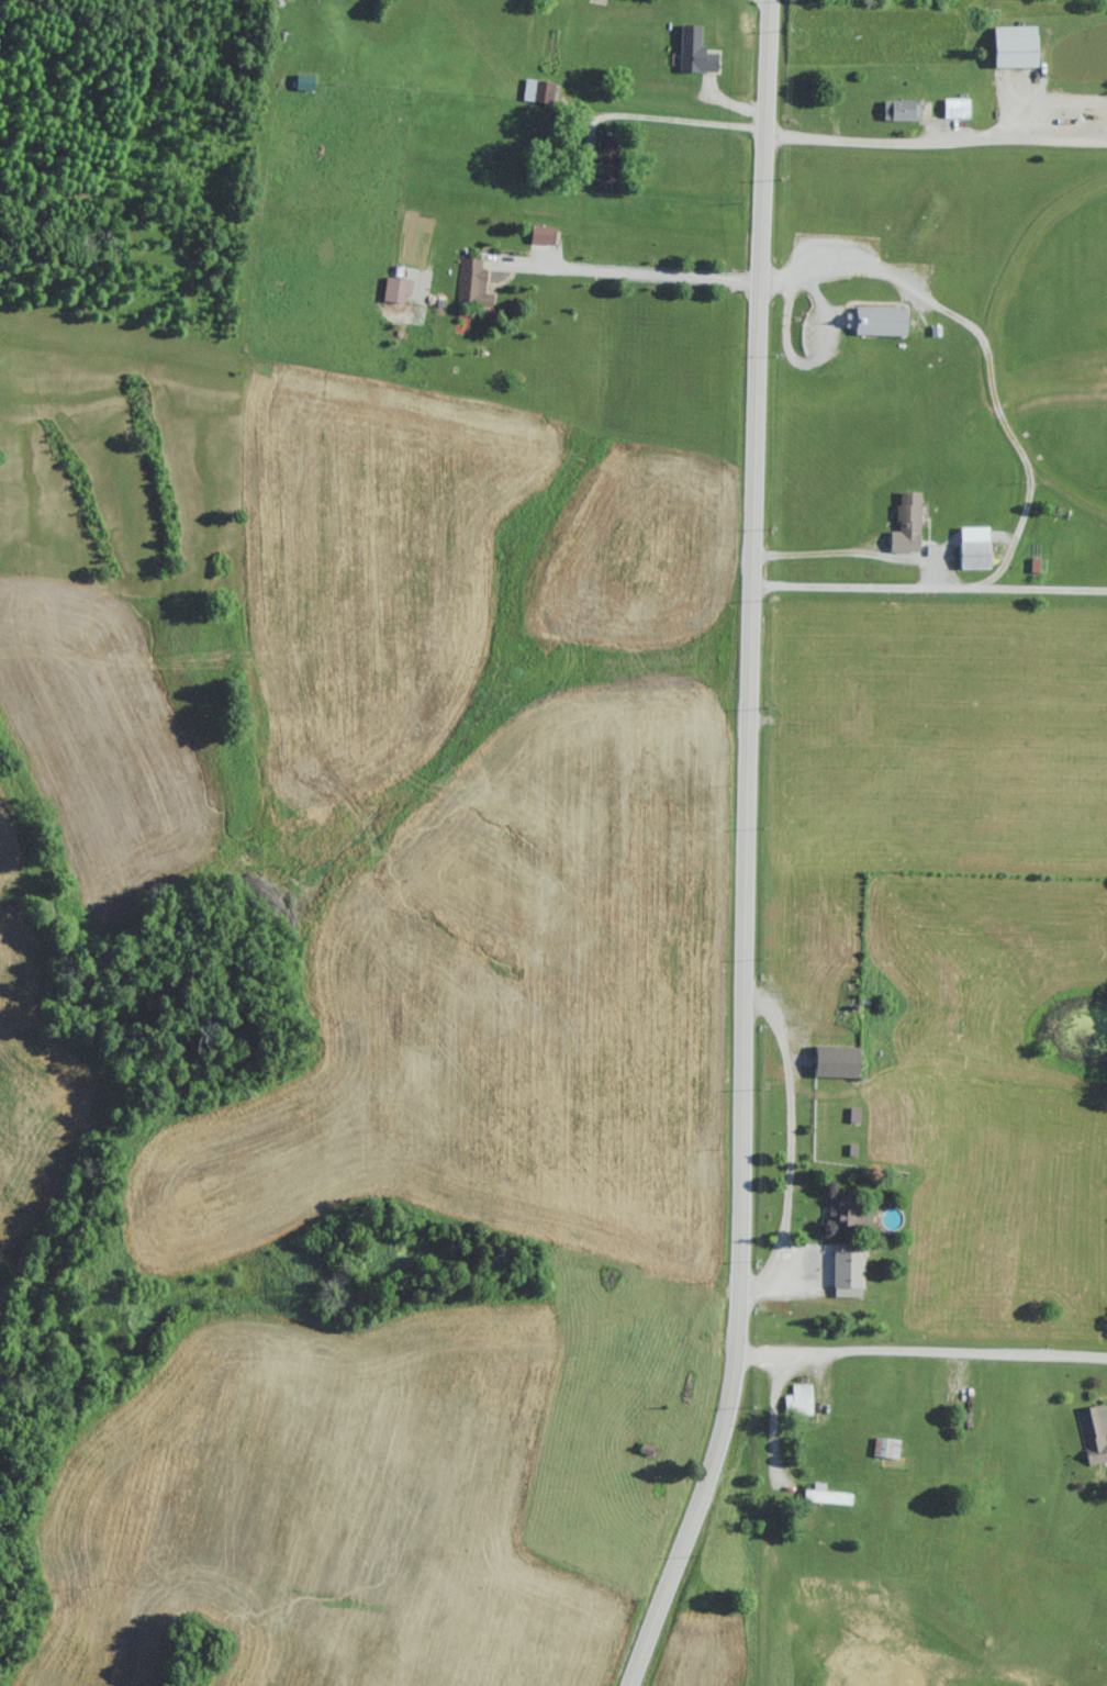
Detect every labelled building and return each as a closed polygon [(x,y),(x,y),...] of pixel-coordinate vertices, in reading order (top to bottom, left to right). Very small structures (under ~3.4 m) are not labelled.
[(701,26),(680,26),(679,73),(717,74),(717,52),(701,52),(701,26)] [(993,69),(1037,69),(1037,29),(993,29),(993,69)] [(554,83),(524,80),(522,102),(552,105),(554,83)] [(884,101),(884,120),(919,120),(919,100),(884,101)] [(943,101),(943,120),(968,120),(968,101),(943,101)] [(596,188),(616,188),(617,135),(596,135),(596,188)] [(493,309),(493,296),(483,295),(485,260),(459,258),(456,306),(493,309)] [(906,308),(854,307),(854,313),(846,313),(845,329),(855,329),(855,337),(906,337),(906,308)] [(920,494),(898,494),(898,536),(920,536),(920,494)] [(959,571),(989,571),(989,530),(973,530),(973,543),(959,543),(959,571)] [(859,1077),(859,1046),(814,1046),(814,1077),(859,1077)] [(857,1196),(828,1196),(827,1226),(871,1226),(871,1207),(857,1206),(857,1196)] [(863,1244),(833,1244),(833,1298),(863,1298),(863,1244)] [(811,1417),(811,1384),(791,1384),(791,1396),(784,1396),(784,1417),(811,1417)] [(1087,1466),(1106,1461),(1106,1427),(1102,1405),(1074,1411),(1087,1466)] [(899,1440),(874,1438),(873,1457),(898,1459),(899,1440)] [(824,1493),(824,1485),(814,1484),(814,1492),(804,1491),(803,1504),(850,1506),(851,1494),(824,1493)]
